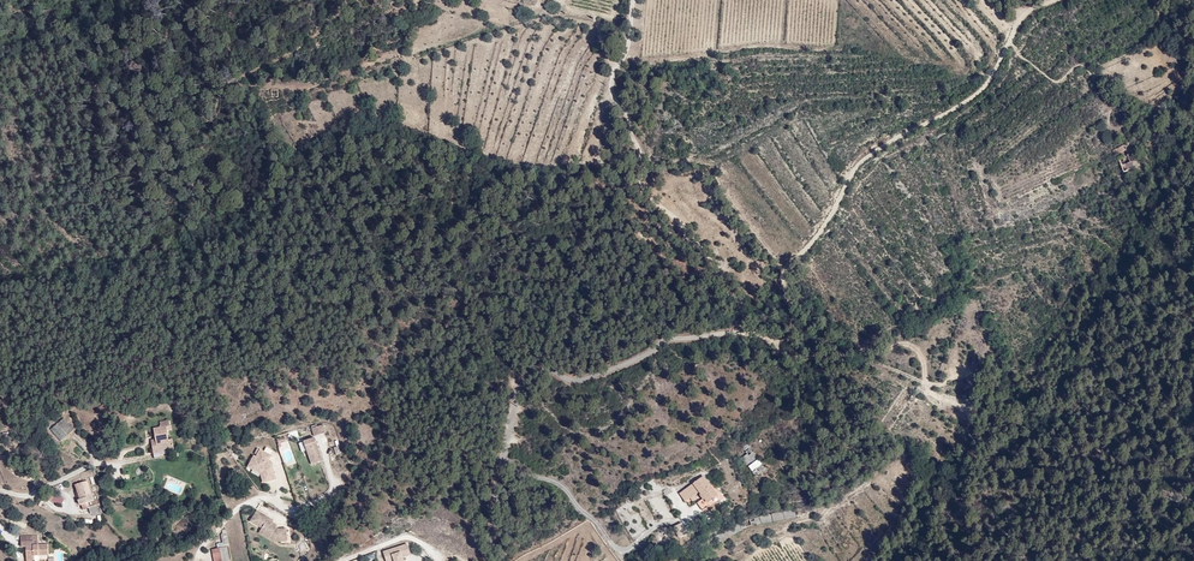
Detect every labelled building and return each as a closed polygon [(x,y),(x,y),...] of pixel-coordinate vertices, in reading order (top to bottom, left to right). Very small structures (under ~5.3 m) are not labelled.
[(1124,171),(1134,167),(1132,163),(1122,167),(1124,171)] [(47,415),(40,422),(51,435),(64,423),(51,408),(45,413),(47,415)] [(153,410),(144,413),(146,418),(139,420),(142,431),(137,432),(143,451),(155,447),(155,444),(165,442),(164,436),(161,437),(158,428),(154,429),(151,417),(155,417),(153,410)] [(308,412),(301,414),(303,423),(310,420),(308,412)] [(323,424),(311,428),(313,436),(326,432),(323,424)] [(299,425),(287,430),(294,452),(307,448),(299,425)] [(275,439),(285,467),(295,463),(286,435),(275,439)] [(251,448),(254,442),(242,436),(239,441),(241,442),(240,444),(238,443),(233,453),(236,454),(238,454),(247,458),(251,469),(259,466),(255,452),(254,452),(250,450),(251,448)] [(747,440),(740,444),(744,450),(739,453),(752,473),(756,471),(756,472),(763,468),(747,440)] [(336,455),(342,452),(339,445),(333,447),(336,455)] [(236,454),(233,453),(232,454),(245,461),(247,470),(251,469),(247,458),(238,454),(236,454)] [(71,494),(68,495),(71,501),(73,500),(76,505),(89,499),(87,494),(84,496),(75,475),(65,480),(68,487),(71,494)] [(696,490),(698,492),(700,495),(706,503),(717,495),(703,477),(695,483),(692,484),(680,493),(686,501),(690,498),(688,496),(696,490)] [(698,492),(696,490),(688,496),(690,498),(692,502),(697,498),(694,495),(698,492)] [(53,495),(51,503),(61,506),(64,498),(53,495)] [(254,505),(255,503),(241,495),(235,506),(246,513),(245,515),(255,521),(257,517),(261,519),(265,519),(265,526),(272,526),(271,513),(263,513),(261,512),(262,510),(257,507),(254,505)] [(255,521),(245,515),(244,517),(259,526),(265,526),(265,519),(261,519),(257,517),(255,521)] [(686,534),(681,524),(673,528),(678,538),(686,534)] [(200,549),(207,548),(204,533),(197,535),(200,549)] [(216,543),(217,548),(228,545),(226,533),(220,534),(222,542),(216,543)] [(19,534),(7,534),(7,540),(14,539),(15,545),(12,546),(12,554),(20,553),(20,548),(35,548),(34,537),(19,538),(19,534)] [(713,546),(710,540),(706,534),(696,539),(703,552),(713,546)] [(718,543),(715,537),(710,540),(713,546),(718,543)] [(402,558),(411,554),(407,544),(383,553),(386,560),(393,560),(395,560),(403,560),(402,558)] [(674,552),(663,555),(664,560),(676,557),(674,552)]
